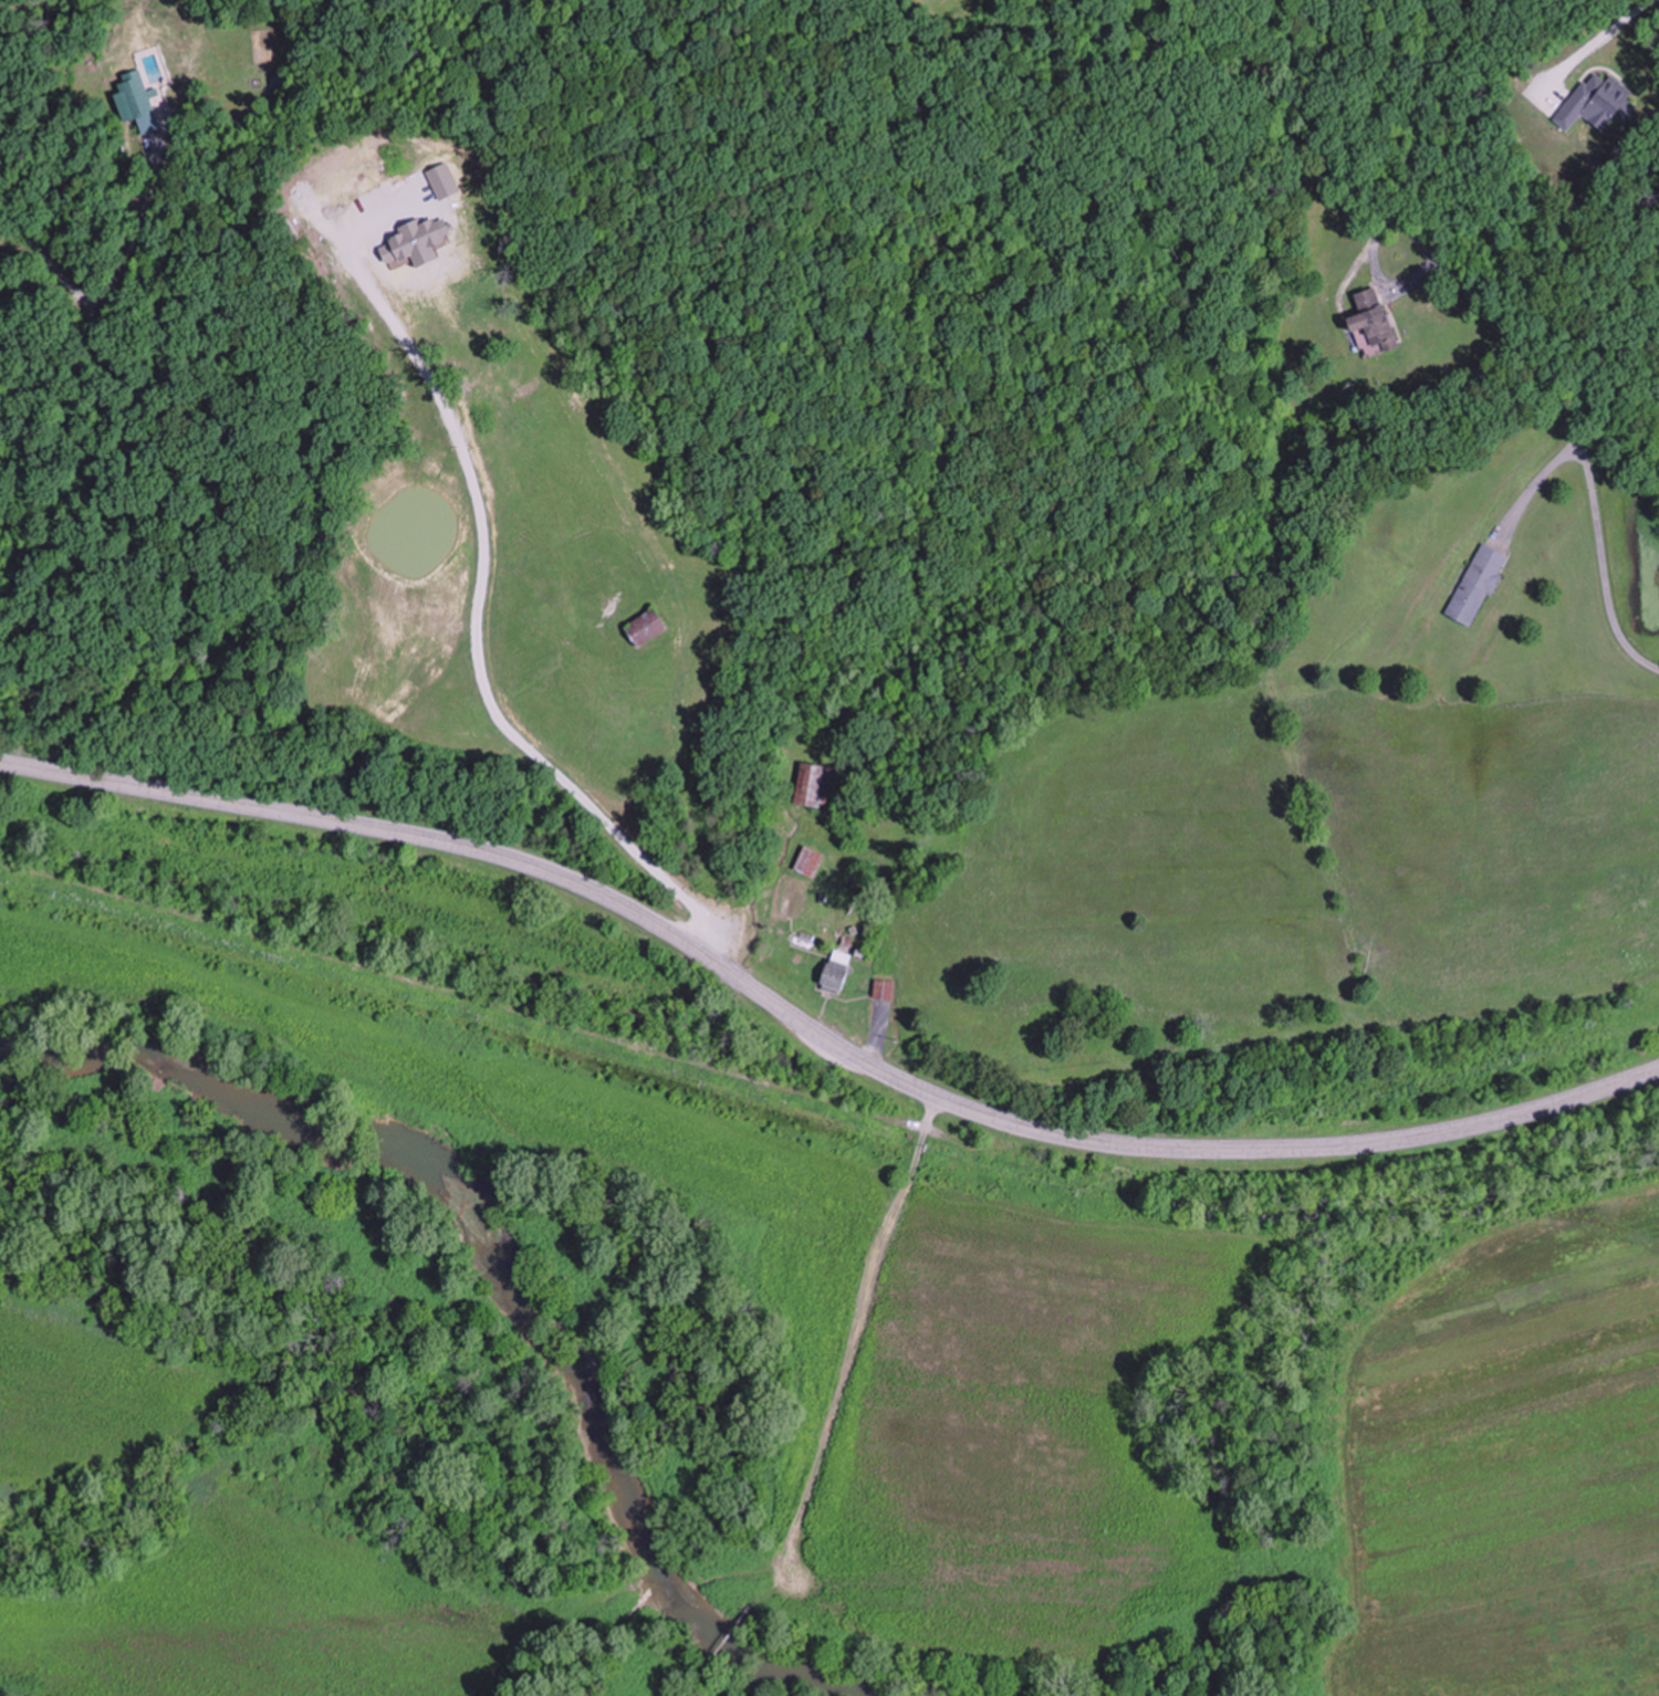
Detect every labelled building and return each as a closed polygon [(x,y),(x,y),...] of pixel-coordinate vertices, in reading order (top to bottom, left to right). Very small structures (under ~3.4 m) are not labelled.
[(161,128),(154,104),(161,102),(157,88),(147,91),(141,70),(114,78),(117,92),(113,93),(121,122),(136,118),(141,134),(161,128)] [(1376,285),(1351,292),(1365,346),(1379,343),(1381,351),(1392,348),(1376,285)] [(1505,554),(1478,542),(1444,615),(1470,628),(1505,554)] [(663,627),(649,607),(620,628),(634,648),(663,627)] [(833,768),(798,761),(790,802),(826,809),(833,768)] [(791,870),(814,879),(823,853),(800,845),(791,870)] [(814,988),(836,997),(853,958),(831,948),(814,988)] [(894,982),(873,980),(871,998),(892,1001),(894,982)]
